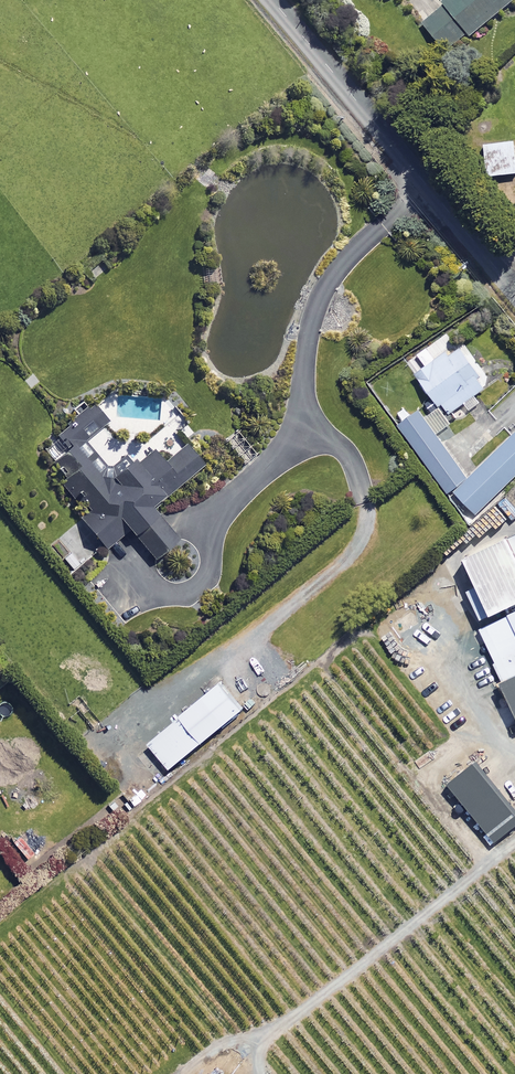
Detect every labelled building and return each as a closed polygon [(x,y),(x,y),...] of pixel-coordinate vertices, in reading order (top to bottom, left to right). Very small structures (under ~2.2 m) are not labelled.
[(439,2),(441,5),(421,22),(438,43),(444,50),(455,40),(464,33),(467,35),(509,0),(442,0),(439,2)] [(514,143),(486,147),(491,179),(514,176),(514,145),(514,143)] [(486,379),(464,348),(451,358),(448,354),(417,376),(447,417),(486,389),(486,379)] [(158,565),(184,545),(156,508),(208,469),(189,444),(168,460),(160,448),(135,467),(107,430),(112,427),(95,405),(40,447),(88,510),(79,517),(103,548),(130,528),(158,565)] [(478,516),(514,479),(514,435),(469,481),(420,414),(400,428),(452,498),(457,494),(478,516)] [(500,505),(513,521),(514,519),(514,507),(508,498),(500,505)] [(514,616),(514,540),(469,560),(483,592),(471,597),(486,629),(514,616)] [(480,632),(505,688),(514,683),(514,616),(486,629),(480,632)] [(505,688),(514,711),(514,683),(505,688)] [(244,712),(223,686),(151,746),(172,771),(244,712)]
